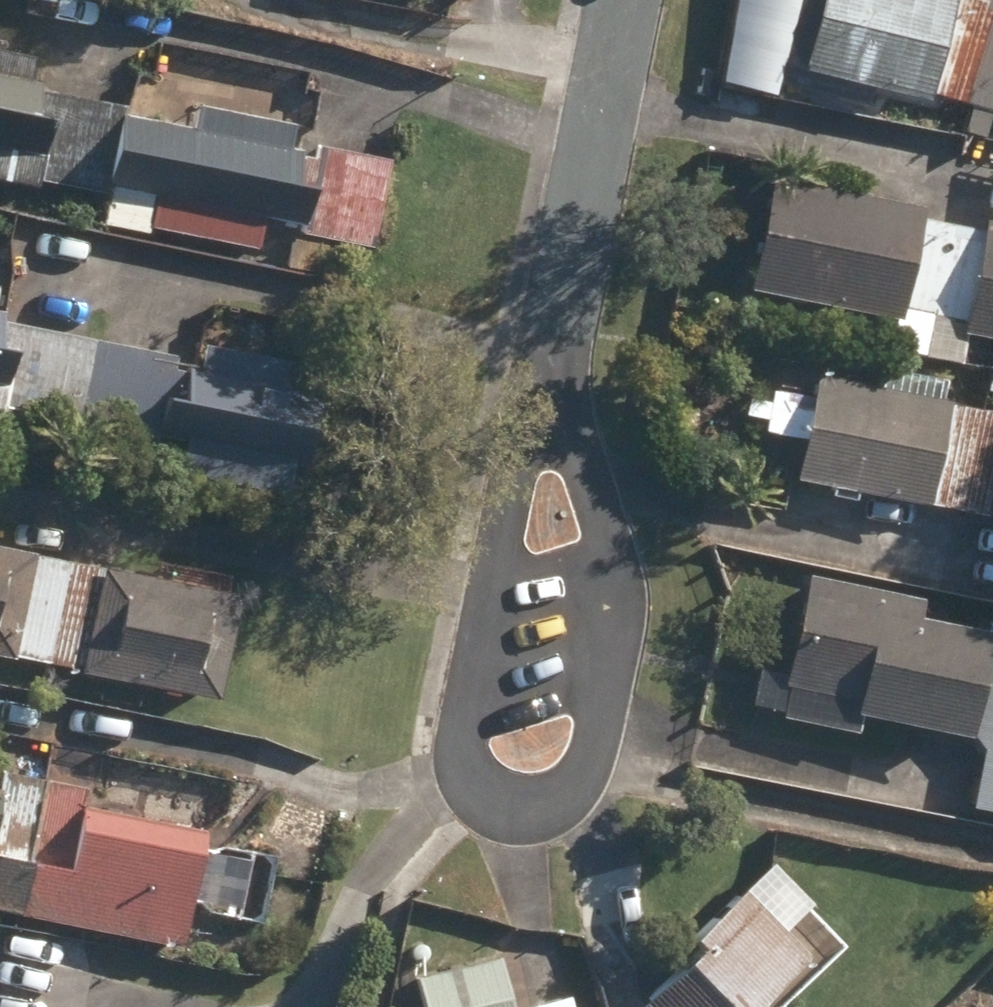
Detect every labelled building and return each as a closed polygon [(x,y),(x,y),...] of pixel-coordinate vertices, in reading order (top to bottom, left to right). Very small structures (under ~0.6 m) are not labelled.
[(934,102),(935,99),(976,108),(992,42),(992,4),(978,0),(828,0),(810,71),(934,102)] [(976,108),(969,136),(991,142),(992,132),(992,42),(976,108)] [(42,192),(44,186),(74,192),(94,93),(65,88),(64,97),(44,94),(46,85),(35,84),(40,60),(0,52),(0,183),(42,192)] [(94,93),(74,192),(69,214),(107,221),(105,230),(153,239),(156,231),(264,252),(270,222),(309,229),(308,236),(377,249),(393,167),(319,152),(316,162),(306,161),(307,155),(297,153),(301,131),(203,112),(199,134),(128,119),(129,110),(121,109),(123,100),(94,93)] [(938,321),(955,229),(929,224),(931,213),(777,183),(756,294),(907,323),(908,314),(938,321)] [(955,229),(938,321),(934,341),(949,345),(953,322),(971,327),(968,339),(992,344),(992,226),(992,225),(989,236),(955,229)] [(295,273),(325,278),(330,250),(301,245),(295,273)] [(6,425),(8,417),(82,434),(100,344),(9,326),(10,320),(0,317),(0,424),(6,425)] [(100,344),(82,434),(162,450),(163,442),(191,447),(185,478),(293,499),(299,465),(311,468),(325,398),(291,391),(296,369),(208,350),(204,372),(191,370),(190,375),(179,373),(182,361),(100,344)] [(946,405),(950,386),(888,375),(885,392),(821,379),(801,484),(971,518),(992,415),(946,405)] [(992,415),(971,518),(992,522),(992,415)] [(54,671),(75,568),(0,552),(0,660),(54,671)] [(75,568),(54,671),(224,705),(245,602),(75,568)] [(978,740),(992,658),(992,638),(924,625),(928,603),(813,582),(787,724),(864,738),(868,719),(978,740)] [(28,918),(55,788),(2,777),(0,785),(0,912),(28,918)] [(55,788),(28,918),(185,952),(193,915),(262,929),(276,863),(207,848),(210,837),(87,811),(90,795),(55,788)] [(815,962),(789,937),(817,909),(777,868),(700,946),(711,956),(659,1006),(769,1006),(815,962)] [(429,1006),(516,1006),(506,963),(424,982),(429,1006)]
